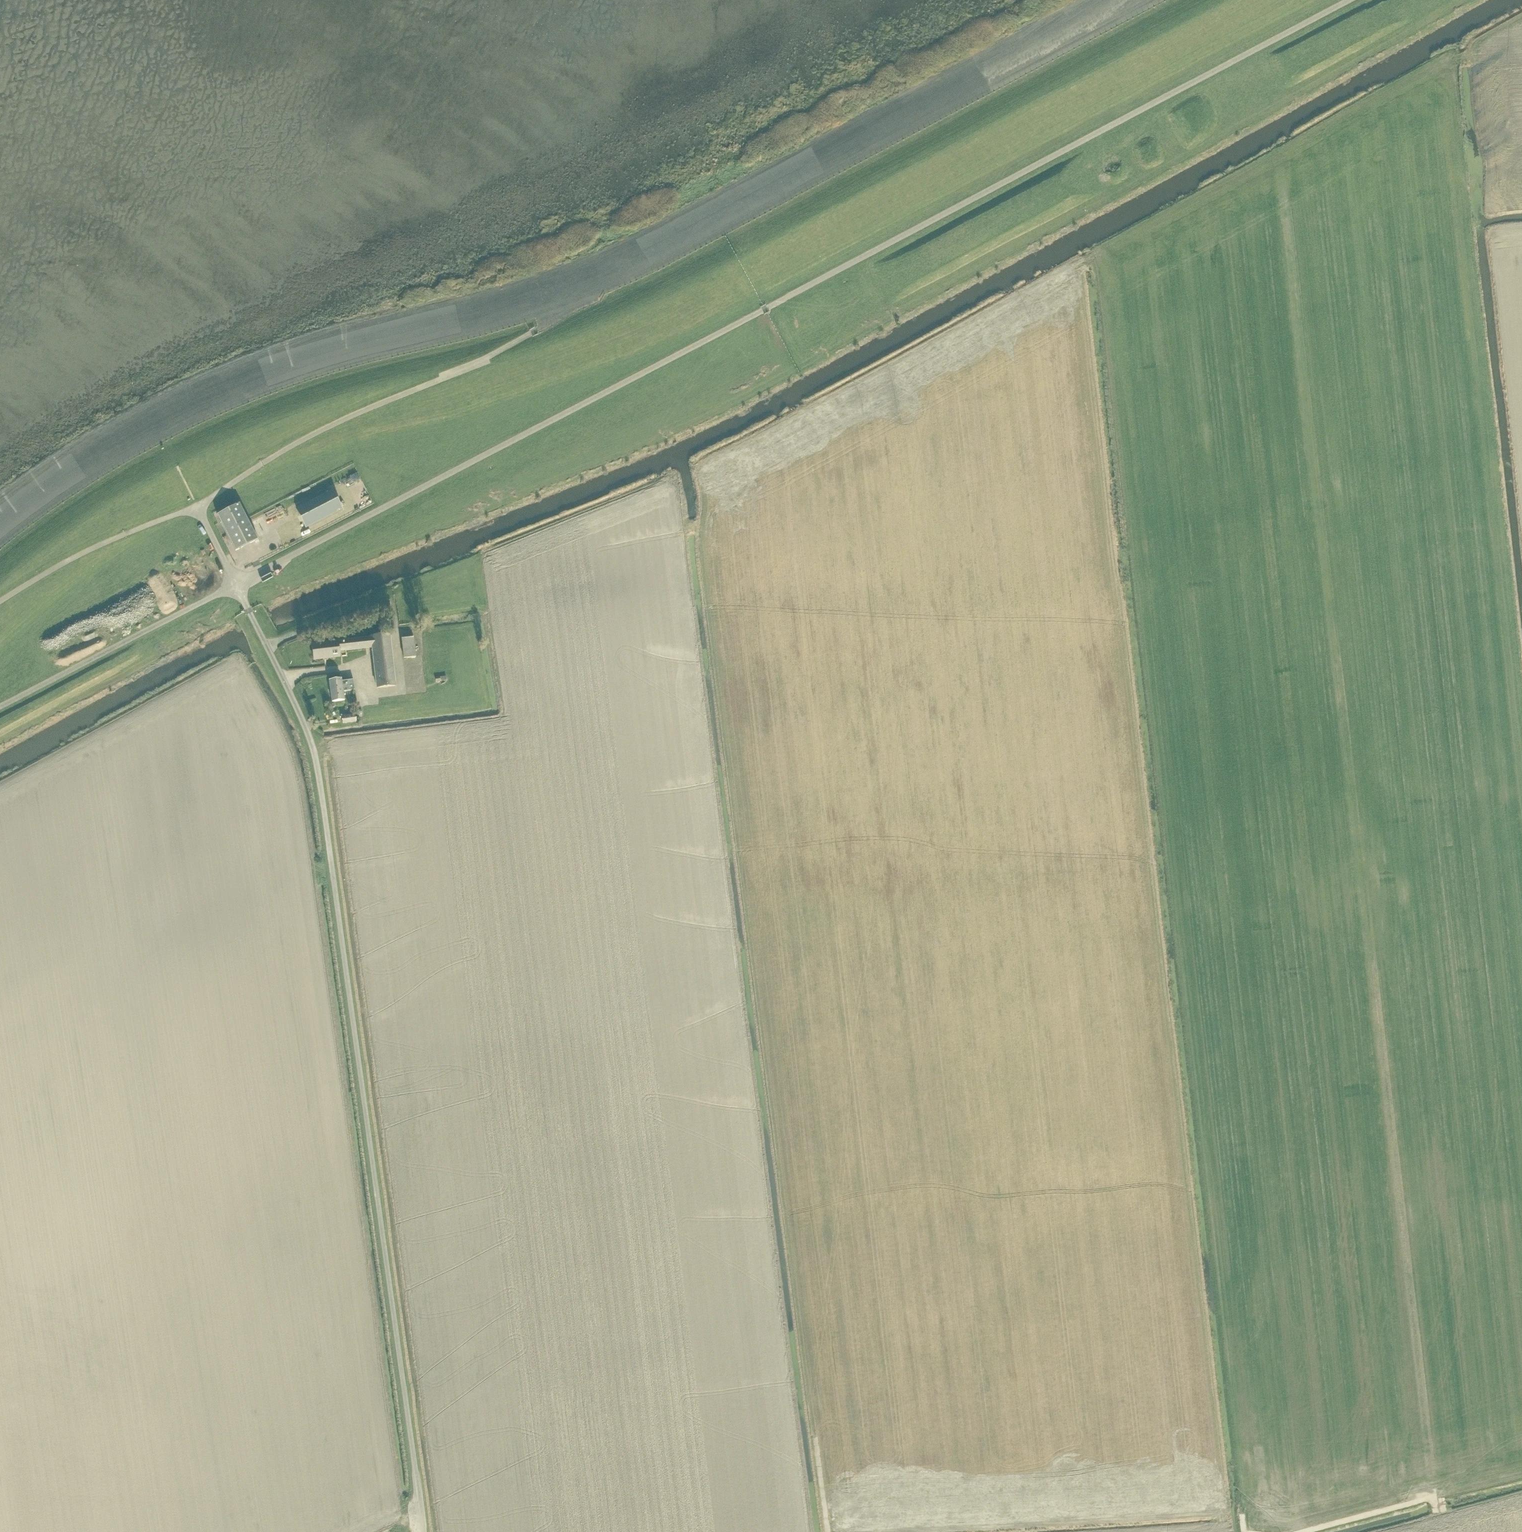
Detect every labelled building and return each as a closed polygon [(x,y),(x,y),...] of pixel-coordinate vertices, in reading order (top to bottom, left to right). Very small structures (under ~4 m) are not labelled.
[(305,526),(341,508),(332,490),(296,508),(305,526)] [(235,550),(257,538),(239,503),(216,514),(235,550)] [(376,687),(394,685),(388,635),(370,637),(370,638),(311,645),(313,659),(338,656),(338,651),(372,647),(376,687)] [(416,657),(414,637),(401,638),(403,658),(416,657)] [(354,689),(353,680),(341,682),(341,679),(328,681),(331,701),(343,700),(342,691),(354,689)] [(356,722),(355,713),(341,716),(342,724),(356,722)]
